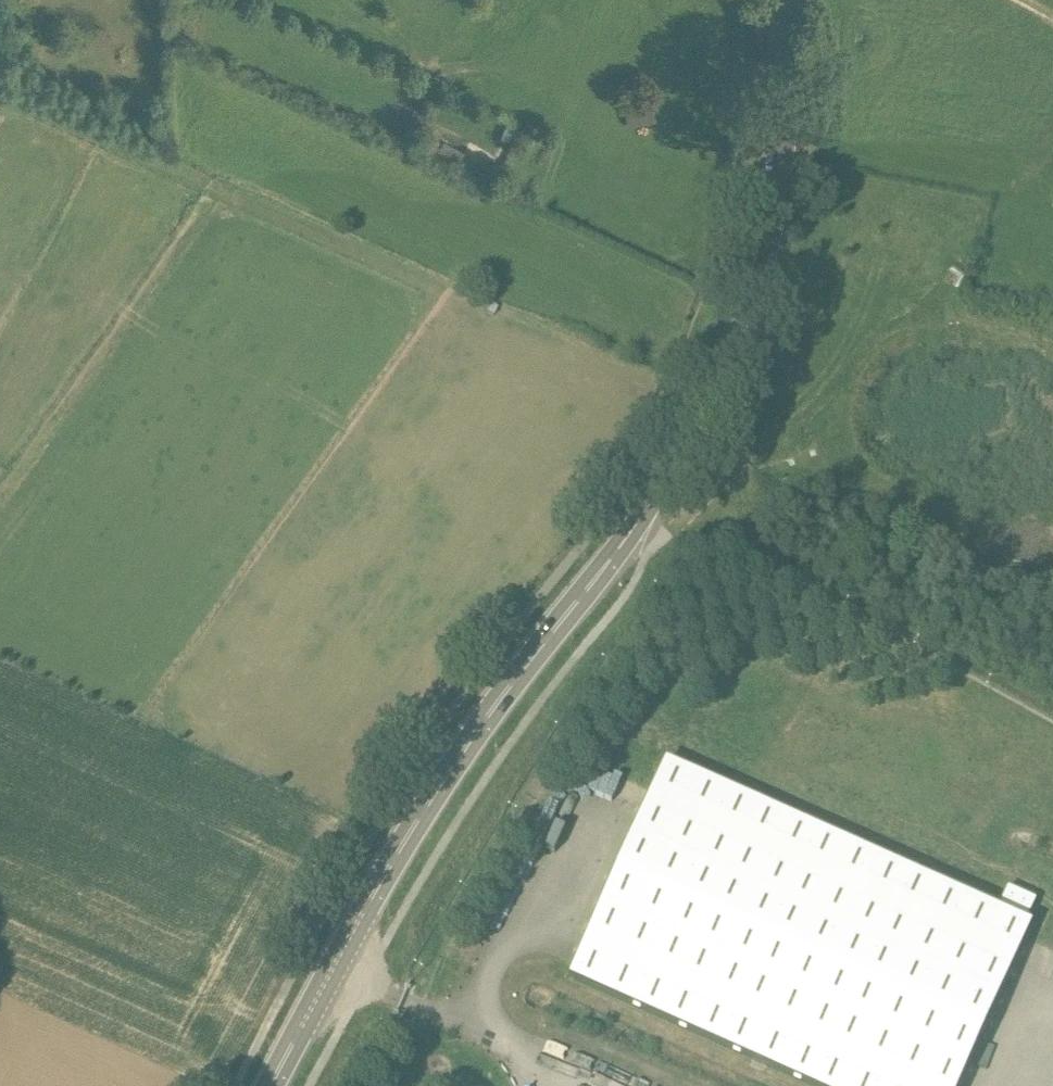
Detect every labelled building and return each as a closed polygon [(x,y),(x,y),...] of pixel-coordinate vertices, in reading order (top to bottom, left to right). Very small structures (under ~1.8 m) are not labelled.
[(1033,924),(1027,922),(1037,900),(1008,887),(998,909),(667,760),(569,977),(812,1085),(961,1085),(1033,924)]
